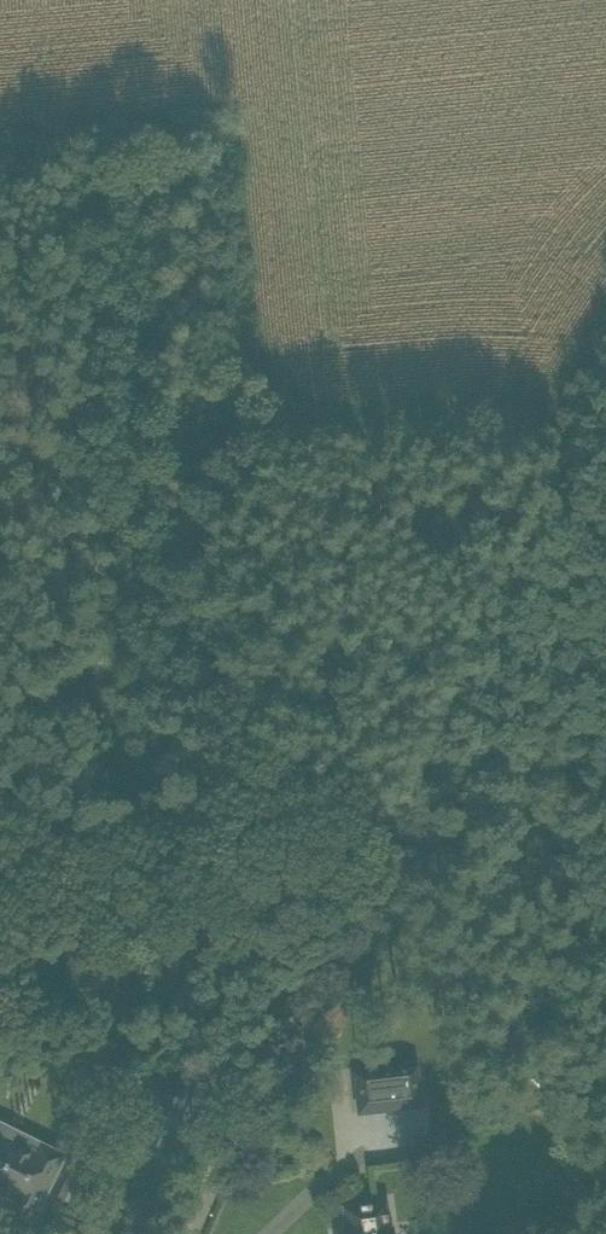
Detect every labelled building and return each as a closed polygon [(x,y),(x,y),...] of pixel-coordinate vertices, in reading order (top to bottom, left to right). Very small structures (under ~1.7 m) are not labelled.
[(422,1096),(361,1103),(365,1141),(426,1134),(422,1096)] [(12,1204),(7,1215),(28,1228),(63,1157),(24,1138),(17,1151),(0,1143),(0,1197),(12,1204)] [(68,1173),(53,1203),(75,1214),(85,1181),(84,1181),(68,1173)] [(391,1230),(389,1230),(386,1204),(344,1209),(347,1233),(391,1233),(391,1230)]
